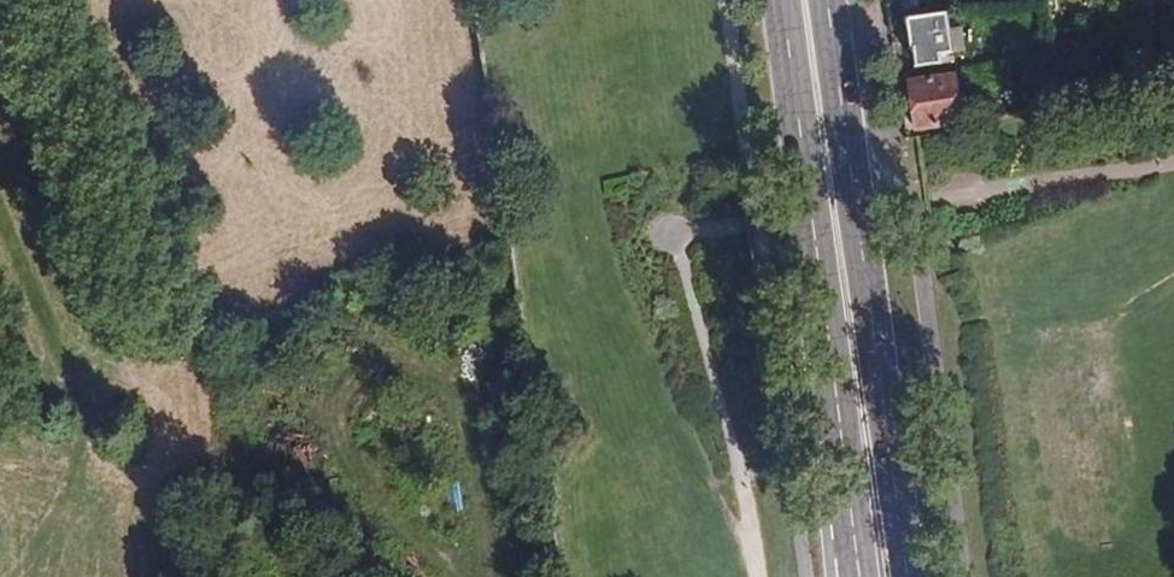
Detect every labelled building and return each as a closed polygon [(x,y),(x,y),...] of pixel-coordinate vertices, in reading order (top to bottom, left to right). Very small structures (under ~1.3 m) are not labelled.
[(952,11),(910,17),(913,40),(919,40),(922,64),(947,61),(945,51),(957,49),(952,11)] [(957,75),(912,81),(919,127),(963,121),(957,75)]
